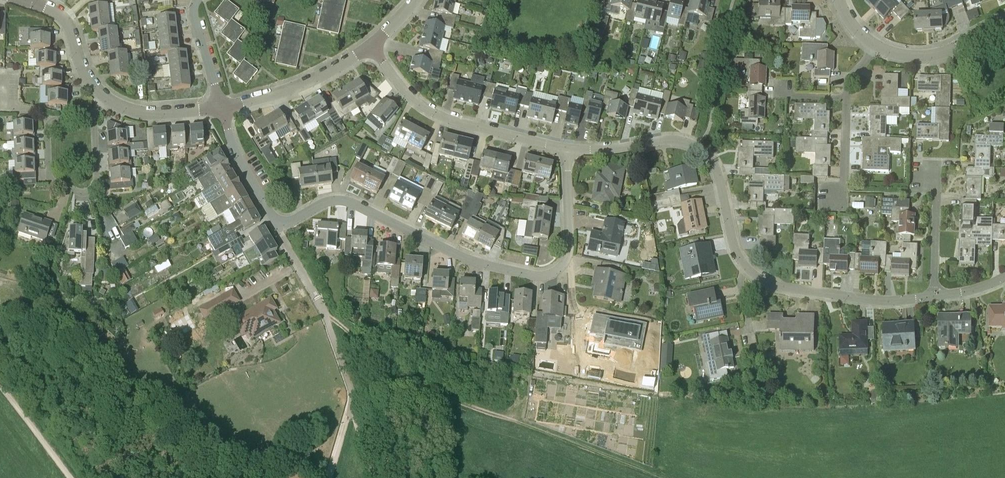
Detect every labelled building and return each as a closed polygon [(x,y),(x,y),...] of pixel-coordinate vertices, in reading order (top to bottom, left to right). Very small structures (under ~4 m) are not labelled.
[(232,20),(240,10),(226,0),(225,0),(214,14),(228,25),(231,20),(232,20)] [(455,3),(442,0),(436,0),(433,12),(442,14),(441,19),(454,22),(456,17),(452,16),(455,3)] [(628,11),(629,11),(631,6),(631,4),(632,0),(606,0),(603,9),(609,11),(610,7),(628,11)] [(638,0),(636,7),(631,6),(629,11),(627,21),(631,22),(632,23),(633,18),(646,21),(651,3),(638,0)] [(685,23),(687,11),(681,10),(683,3),(671,0),(668,14),(667,18),(678,21),(677,25),(684,27),(685,23)] [(687,11),(685,23),(697,26),(698,20),(710,23),(714,10),(708,8),(709,5),(690,0),(687,11)] [(866,1),(875,11),(886,0),(867,0),(866,1)] [(906,8),(901,3),(897,8),(890,0),(886,0),(875,11),(884,20),(893,12),(897,16),(906,8)] [(952,8),(949,0),(942,0),(946,11),(952,8)] [(958,6),(956,0),(949,0),(952,8),(958,6)] [(784,25),(785,10),(779,9),(779,3),(758,2),(758,5),(751,5),(751,20),(757,20),(757,18),(770,19),(770,26),(784,27),(784,25)] [(341,21),(344,8),(323,3),(320,16),(341,21)] [(667,18),(668,14),(661,13),(662,6),(651,3),(646,21),(658,25),(656,33),(662,35),(663,30),(666,18),(667,18)] [(90,20),(108,18),(107,5),(89,7),(90,20)] [(815,39),(815,38),(819,38),(825,31),(825,26),(823,20),(815,20),(815,14),(809,14),(809,8),(791,7),(791,10),(785,10),(784,25),(790,25),(790,23),(799,24),(799,39),(815,39)] [(906,8),(897,16),(901,21),(910,12),(906,8)] [(977,18),(973,11),(966,14),(969,22),(977,18)] [(929,14),(930,31),(942,30),(942,27),(943,27),(946,26),(948,23),(949,20),(949,18),(949,16),(947,12),(942,13),(929,14)] [(916,31),(930,31),(929,14),(915,14),(916,31)] [(158,30),(176,28),(175,16),(156,18),(158,30)] [(338,35),(341,21),(320,16),(316,31),(338,35)] [(606,18),(599,16),(594,39),(600,41),(604,29),(606,18)] [(91,32),(117,29),(117,28),(110,29),(108,18),(90,20),(91,32)] [(453,29),(454,22),(441,19),(439,26),(426,23),(424,35),(442,39),(445,27),(453,29)] [(246,30),(232,20),(231,20),(228,25),(220,35),(234,45),(238,40),(246,30)] [(281,36),(302,41),(305,27),(284,22),(281,36)] [(159,42),(177,40),(176,28),(158,30),(159,42)] [(50,49),(50,48),(50,42),(51,42),(52,30),(29,29),(28,41),(30,41),(30,49),(35,49),(50,49)] [(100,43),(118,41),(117,29),(91,32),(98,31),(100,43)] [(439,52),(442,39),(424,35),(420,47),(429,50),(428,55),(441,59),(443,53),(439,52)] [(299,55),(302,41),(281,36),(278,50),(299,55)] [(168,53),(179,52),(177,40),(159,42),(160,54),(168,53)] [(240,66),(244,61),(251,51),(238,40),(234,45),(226,55),(240,66)] [(101,55),(120,53),(118,41),(100,43),(101,55)] [(833,72),(833,54),(827,53),(827,47),(802,46),(801,62),(817,62),(816,71),(814,71),(813,77),(829,78),(829,72),(833,72)] [(56,68),(56,67),(56,60),(57,60),(57,48),(50,48),(50,49),(35,49),(35,60),(36,60),(36,67),(40,67),(56,68)] [(296,69),(299,55),(278,50),(274,64),(296,69)] [(169,65),(187,63),(186,51),(179,52),(168,53),(169,65)] [(109,66),(127,64),(126,52),(120,53),(101,55),(108,55),(109,66)] [(740,92),(746,92),(761,93),(761,87),(765,87),(766,69),(759,68),(759,62),(752,61),(752,55),(744,54),(744,61),(734,61),(733,76),(749,77),(749,85),(746,85),(746,87),(740,87),(740,92)] [(438,71),(441,59),(428,55),(426,62),(413,59),(410,71),(428,76),(430,69),(438,71)] [(244,61),(240,66),(232,75),(246,86),(257,71),(244,61)] [(699,69),(708,70),(709,62),(700,61),(699,69)] [(171,77),(189,75),(187,63),(169,65),(171,77)] [(127,64),(109,66),(111,78),(129,76),(127,64)] [(61,86),(61,79),(63,79),(63,67),(56,67),(56,68),(40,67),(40,79),(42,79),(42,86),(46,86),(61,86)] [(189,75),(171,77),(172,90),(190,88),(189,75)] [(466,103),(470,84),(457,81),(458,77),(452,75),(450,89),(455,90),(453,99),(466,103)] [(486,98),(490,84),(491,76),(488,76),(487,80),(486,79),(485,83),(484,83),(485,79),(472,76),(470,84),(466,103),(478,106),(480,97),(486,98)] [(881,108),(898,108),(910,109),(910,99),(908,99),(899,99),(897,99),(898,76),(882,76),(881,108)] [(936,110),(949,110),(950,77),(934,77),(935,78),(918,77),(918,92),(936,93),(936,110)] [(346,90),(358,109),(367,104),(370,106),(374,110),(383,100),(378,96),(379,95),(369,87),(364,91),(359,82),(346,90)] [(502,111),(507,93),(494,90),(495,86),(490,84),(486,98),(492,99),(490,108),(502,111)] [(646,117),(650,99),(637,95),(639,86),(635,85),(633,90),(632,90),(628,107),(633,109),(632,113),(646,117)] [(61,86),(46,86),(46,98),(48,98),(48,105),(67,105),(67,98),(69,98),(69,86),(61,86)] [(523,107),(527,93),(527,91),(517,89),(515,95),(507,93),(502,111),(515,114),(517,106),(523,107)] [(340,120),(358,109),(346,90),(333,97),(336,102),(331,105),(335,112),(340,120)] [(628,107),(632,90),(631,90),(627,107),(615,104),(618,95),(605,92),(604,97),(602,105),(601,110),(607,112),(606,116),(625,120),(628,107)] [(564,99),(566,92),(561,91),(559,98),(558,97),(556,105),(544,102),(540,121),(552,123),(555,111),(561,112),(564,99)] [(666,112),(667,105),(670,93),(664,91),(662,97),(661,101),(650,99),(646,117),(657,120),(658,115),(665,116),(666,112)] [(761,99),(761,93),(746,92),(746,98),(748,99),(748,111),(740,111),(740,125),(756,126),(757,120),(764,120),(764,99),(761,99)] [(540,121),(544,102),(531,99),(532,95),(527,93),(523,107),(530,109),(528,116),(527,118),(540,121)] [(601,110),(602,105),(590,101),(591,98),(585,97),(582,107),(581,114),(586,116),(585,121),(598,124),(601,110)] [(307,106),(316,121),(328,114),(335,126),(341,122),(340,120),(335,112),(331,105),(324,109),(319,99),(307,106)] [(384,127),(397,112),(383,99),(383,100),(374,110),(369,114),(384,127)] [(581,114),(582,107),(570,104),(570,100),(564,99),(561,112),(567,114),(565,123),(577,126),(580,114),(581,114)] [(666,112),(665,116),(665,118),(682,122),(683,118),(689,119),(692,106),(689,105),(690,102),(681,100),(680,108),(667,105),(666,112)] [(811,139),(827,140),(827,133),(829,133),(830,113),(826,113),(826,106),(795,105),(795,106),(795,112),(794,120),(814,121),(814,133),(812,133),(811,139)] [(303,129),(316,121),(307,106),(294,114),(303,129)] [(898,118),(898,115),(909,115),(910,109),(898,108),(881,108),(870,107),(870,124),(870,139),(862,139),(862,140),(870,140),(886,141),(885,140),(901,141),(901,140),(885,140),(886,118),(898,118)] [(949,110),(936,110),(935,126),(932,125),(917,125),(916,140),(933,141),(933,142),(949,142),(949,110)] [(266,120),(275,135),(287,127),(291,133),(296,130),(288,116),(282,119),(279,113),(266,120)] [(268,138),(275,135),(266,120),(254,127),(258,135),(253,138),(261,151),(272,144),(268,138)] [(580,126),(587,128),(589,122),(581,120),(580,126)] [(128,151),(144,150),(143,143),(129,144),(129,140),(126,140),(126,132),(125,132),(125,128),(110,122),(108,122),(107,123),(107,124),(107,134),(107,142),(106,142),(107,153),(108,153),(128,151)] [(14,142),(33,142),(33,141),(35,141),(34,130),(33,130),(33,123),(13,124),(13,131),(11,131),(12,142),(14,142),(14,143),(14,142)] [(407,145),(415,130),(402,123),(394,139),(407,145)] [(990,170),(994,170),(994,169),(990,169),(991,147),(1003,147),(1003,125),(990,125),(989,137),(974,136),(974,152),(975,152),(974,168),(965,168),(965,169),(974,169),(989,170),(990,170)] [(185,146),(186,154),(188,153),(188,149),(197,148),(196,146),(204,145),(203,126),(195,126),(183,127),(184,128),(185,146)] [(184,128),(177,128),(177,127),(165,128),(167,148),(167,151),(168,158),(169,158),(169,151),(178,150),(178,148),(185,147),(185,154),(186,154),(185,146),(184,128)] [(160,159),(168,158),(167,151),(167,148),(165,128),(165,129),(158,130),(158,129),(146,130),(148,152),(159,151),(160,159)] [(305,143),(311,140),(305,130),(299,134),(305,143)] [(415,130),(407,145),(421,152),(429,137),(415,130)] [(387,139),(382,136),(377,145),(382,148),(387,139)] [(453,160),(458,140),(444,137),(442,146),(435,145),(432,157),(430,165),(436,167),(438,156),(453,160)] [(827,140),(811,139),(796,138),(796,141),(796,148),(796,153),(816,154),(815,166),(813,166),(812,177),(827,178),(828,167),(830,167),(831,146),(827,146),(827,140)] [(387,139),(382,148),(380,152),(386,155),(393,142),(387,139)] [(453,160),(460,162),(460,158),(467,160),(471,144),(458,140),(453,160)] [(900,153),(901,141),(885,140),(886,141),(870,140),(862,140),(862,155),(863,155),(862,172),(888,172),(889,157),(888,157),(888,150),(890,150),(890,153),(900,153)] [(15,161),(34,160),(35,160),(35,149),(33,149),(33,142),(14,142),(14,143),(14,150),(12,150),(12,161),(14,161),(14,162),(15,162),(15,161)] [(740,176),(753,176),(755,176),(756,170),(753,170),(753,158),(773,158),(773,143),(743,142),(742,149),(739,149),(738,169),(740,169),(740,176)] [(361,160),(368,146),(362,143),(355,157),(361,160)] [(129,159),(128,151),(108,153),(109,160),(107,160),(108,172),(110,172),(130,169),(130,170),(132,170),(131,158),(129,159)] [(270,166),(275,162),(268,151),(263,154),(270,166)] [(193,181),(197,179),(226,163),(219,152),(203,161),(199,163),(197,161),(186,168),(193,181)] [(493,172),(497,157),(483,154),(481,163),(474,162),(470,176),(477,178),(479,169),(493,172)] [(430,165),(432,157),(426,155),(425,159),(422,168),(423,169),(428,172),(430,165)] [(511,186),(515,172),(508,170),(510,160),(497,157),(493,172),(491,181),(511,186)] [(392,175),(399,161),(393,158),(386,172),(392,175)] [(525,158),(522,173),(535,176),(539,161),(525,158)] [(313,169),(315,186),(331,184),(330,174),(338,173),(336,159),(326,160),(327,167),(313,169)] [(13,180),(24,180),(36,179),(36,167),(34,167),(34,160),(15,161),(15,162),(14,162),(14,168),(13,168),(13,180)] [(469,181),(470,176),(474,162),(467,160),(467,163),(463,180),(469,181)] [(399,161),(392,175),(399,178),(406,165),(399,161)] [(539,161),(535,176),(533,183),(538,185),(543,182),(544,178),(549,180),(553,165),(539,161)] [(204,191),(205,191),(233,175),(226,163),(197,179),(204,191)] [(315,186),(313,169),(301,171),(300,164),(291,166),(292,179),(300,178),(301,188),(315,186)] [(363,187),(371,172),(358,166),(351,182),(363,187)] [(666,191),(696,185),(693,166),(668,171),(670,182),(665,183),(666,191)] [(617,199),(623,170),(605,167),(603,178),(597,177),(593,201),(613,205),(614,199),(617,199)] [(130,177),(130,170),(130,169),(110,172),(110,179),(109,179),(110,190),(133,188),(132,176),(130,177)] [(994,179),(994,170),(990,170),(989,170),(974,169),(965,169),(965,184),(966,184),(966,200),(965,201),(976,201),(976,202),(976,201),(981,201),(981,179),(994,179)] [(371,172),(363,187),(377,194),(384,178),(371,172)] [(522,173),(515,172),(511,186),(518,188),(522,173)] [(214,202),(240,187),(233,175),(205,191),(204,191),(201,193),(208,205),(214,202)] [(783,192),(784,177),(761,176),(753,176),(752,186),(748,186),(748,203),(750,203),(750,209),(763,210),(765,210),(766,203),(763,203),(764,192),(783,192)] [(430,194),(436,182),(437,180),(430,177),(423,191),(430,194)] [(436,182),(430,194),(429,195),(436,199),(442,185),(436,182)] [(400,206),(409,189),(398,184),(390,201),(400,206)] [(223,213),(247,200),(240,187),(214,202),(208,205),(201,209),(208,222),(223,213)] [(409,189),(400,206),(411,211),(419,194),(409,189)] [(467,190),(467,197),(473,200),(476,194),(467,190)] [(666,200),(679,197),(678,191),(649,197),(651,203),(659,202),(666,200)] [(482,199),(486,200),(487,197),(484,196),(476,194),(473,200),(468,212),(474,215),(482,199)] [(523,201),(537,203),(538,197),(524,195),(523,201)] [(462,209),(468,212),(473,200),(467,197),(462,209)] [(666,200),(668,208),(680,205),(681,205),(679,197),(666,200)] [(866,199),(865,208),(873,209),(874,199),(866,199)] [(914,236),(915,215),(909,215),(910,201),(882,199),(882,212),(892,213),(891,219),(899,220),(898,235),(896,235),(896,241),(910,242),(911,236),(914,236)] [(20,201),(12,200),(11,208),(19,209),(20,201)] [(240,220),(254,212),(247,200),(223,213),(230,226),(240,220)] [(965,201),(966,200),(961,200),(961,217),(959,217),(959,233),(992,234),(992,227),(992,226),(992,219),(976,219),(976,202),(976,201),(965,201)] [(438,224),(446,207),(434,201),(426,219),(438,224)] [(529,208),(536,210),(537,203),(523,201),(522,208),(529,209),(529,208)] [(450,231),(457,217),(461,208),(449,202),(446,207),(438,224),(450,231)] [(652,211),(660,209),(659,202),(651,203),(652,211)] [(700,202),(681,205),(680,205),(683,221),(681,221),(677,226),(678,237),(687,235),(687,232),(705,229),(700,202)] [(136,204),(124,210),(129,220),(141,213),(136,204)] [(650,212),(643,209),(640,216),(647,219),(650,212)] [(551,212),(536,210),(534,224),(549,226),(551,212)] [(794,211),(765,210),(763,210),(763,217),(759,217),(758,237),(761,237),(760,250),(775,250),(776,237),(774,237),(774,225),(794,226),(794,211)] [(217,251),(238,239),(235,234),(243,230),(244,231),(260,222),(254,212),(240,220),(230,226),(221,230),(213,235),(208,238),(215,252),(217,251)] [(53,239),(58,225),(51,223),(52,222),(24,213),(18,232),(46,241),(47,237),(53,239)] [(473,217),(472,217),(471,218),(469,223),(462,237),(475,243),(484,226),(486,223),(473,217)] [(625,226),(625,224),(606,220),(602,238),(591,236),(588,247),(600,250),(599,253),(617,257),(624,225),(625,226)] [(124,237),(136,230),(132,223),(120,230),(124,237)] [(547,240),(549,226),(534,224),(533,224),(527,223),(525,236),(547,240)] [(345,241),(346,227),(337,226),(318,225),(317,232),(316,231),(314,249),(326,250),(326,249),(336,249),(337,240),(345,241)] [(213,235),(221,230),(219,226),(210,230),(213,235)] [(499,227),(497,232),(484,226),(475,243),(489,250),(492,245),(500,249),(503,240),(505,230),(499,227)] [(992,241),(1004,242),(1004,226),(992,226),(992,227),(992,234),(992,241)] [(82,234),(83,228),(70,228),(69,233),(67,233),(60,253),(61,253),(61,252),(82,253),(81,258),(86,259),(85,272),(80,271),(79,286),(92,287),(92,275),(93,275),(95,239),(86,239),(86,234),(82,234)] [(237,257),(270,239),(264,228),(248,237),(243,240),(241,237),(238,239),(217,251),(219,255),(232,248),(237,257)] [(120,239),(125,248),(137,242),(132,232),(124,237),(120,239)] [(371,276),(374,243),(366,242),(367,234),(352,233),(350,257),(364,258),(364,261),(363,261),(361,275),(371,276)] [(992,241),(992,234),(959,233),(958,248),(960,248),(959,264),(974,265),(975,246),(992,247),(992,241)] [(152,245),(160,241),(156,234),(148,239),(152,245)] [(824,250),(817,250),(817,252),(808,252),(809,236),(794,235),(792,260),(799,261),(799,268),(817,269),(817,265),(823,266),(824,250)] [(270,239),(237,257),(232,259),(235,265),(240,272),(277,251),(270,239)] [(854,270),(855,255),(849,255),(849,258),(833,257),(833,250),(839,250),(840,241),(838,241),(830,241),(824,240),(824,250),(823,266),(829,266),(829,273),(848,274),(848,270),(854,270)] [(886,257),(886,244),(871,243),(871,251),(861,250),(860,255),(855,255),(854,270),(860,271),(860,274),(878,275),(878,268),(885,269),(886,257)] [(886,257),(885,269),(885,272),(891,272),(891,276),(909,277),(909,270),(916,271),(917,245),(902,244),(901,260),(892,260),(892,257),(886,257)] [(685,278),(714,272),(709,245),(679,251),(685,278)] [(535,257),(537,249),(522,246),(521,254),(535,257)] [(398,288),(399,279),(400,260),(394,260),(395,248),(379,247),(377,273),(391,275),(391,279),(391,288),(398,288)] [(117,273),(128,267),(126,263),(131,260),(128,254),(111,264),(117,273)] [(420,284),(422,261),(406,260),(404,280),(412,280),(412,283),(420,284)] [(155,262),(151,261),(147,264),(151,269),(157,266),(155,262)] [(153,270),(156,275),(172,266),(169,261),(153,270)] [(110,274),(110,269),(99,269),(99,274),(101,274),(101,284),(109,284),(109,274),(110,274)] [(116,274),(122,285),(131,280),(125,269),(117,273),(116,274)] [(620,303),(626,276),(596,270),(594,280),(597,280),(594,298),(620,303)] [(453,299),(454,282),(447,282),(448,275),(433,274),(431,295),(440,296),(440,298),(453,299)] [(481,310),(482,291),(475,291),(475,283),(460,282),(459,310),(468,311),(468,309),(481,310)] [(424,304),(426,291),(416,290),(415,303),(424,304)] [(717,304),(714,291),(688,297),(690,310),(694,310),(697,323),(723,317),(721,303),(717,304)] [(508,315),(510,297),(497,296),(497,292),(488,292),(486,313),(495,313),(495,311),(501,312),(501,314),(508,315)] [(529,316),(531,295),(515,294),(513,315),(529,316)] [(544,295),(542,315),(538,314),(538,313),(537,313),(536,320),(535,335),(534,351),(545,351),(547,328),(561,329),(562,319),(562,317),(566,317),(566,308),(563,307),(563,297),(563,301),(557,300),(557,296),(544,295)] [(216,314),(229,306),(224,296),(210,304),(216,314)] [(128,300),(121,304),(124,310),(131,306),(128,300)] [(274,308),(270,301),(239,318),(252,340),(278,325),(279,326),(286,322),(280,313),(275,316),(273,312),(278,309),(277,306),(274,308)] [(990,307),(989,328),(1002,329),(1002,331),(1004,331),(1004,307),(990,307)] [(161,308),(153,313),(156,319),(164,314),(161,308)] [(479,331),(480,311),(472,311),(471,330),(479,331)] [(197,324),(191,314),(174,324),(181,334),(197,324)] [(769,316),(769,329),(781,329),(781,351),(813,352),(813,316),(797,316),(797,321),(797,330),(782,329),(782,321),(782,316),(769,316)] [(452,324),(450,317),(443,319),(445,326),(452,324)] [(619,323),(595,318),(592,336),(589,336),(589,337),(604,339),(602,347),(604,347),(605,340),(622,344),(621,349),(639,352),(644,327),(646,328),(646,326),(631,323),(631,328),(619,325),(619,323)] [(970,336),(970,318),(953,318),(953,320),(939,320),(939,336),(939,349),(958,350),(958,336),(970,336)] [(535,335),(536,321),(527,320),(526,334),(535,335)] [(853,356),(852,351),(867,350),(866,323),(853,323),(854,336),(840,337),(841,352),(841,356),(853,356)] [(899,326),(899,325),(883,325),(885,353),(915,351),(913,325),(899,326)] [(720,341),(718,334),(703,337),(704,344),(706,352),(712,351),(714,362),(707,363),(710,380),(728,377),(727,369),(734,368),(728,339),(720,341)] [(660,368),(671,369),(672,344),(662,343),(660,368)] [(495,360),(502,361),(503,353),(495,352),(494,360),(495,360)] [(125,354),(118,357),(122,364),(128,360),(125,354)] [(519,356),(510,355),(510,359),(508,359),(508,365),(509,365),(518,366),(519,356)] [(655,380),(644,378),(642,387),(655,389),(655,380)] [(869,392),(871,404),(879,403),(877,391),(869,392)]
